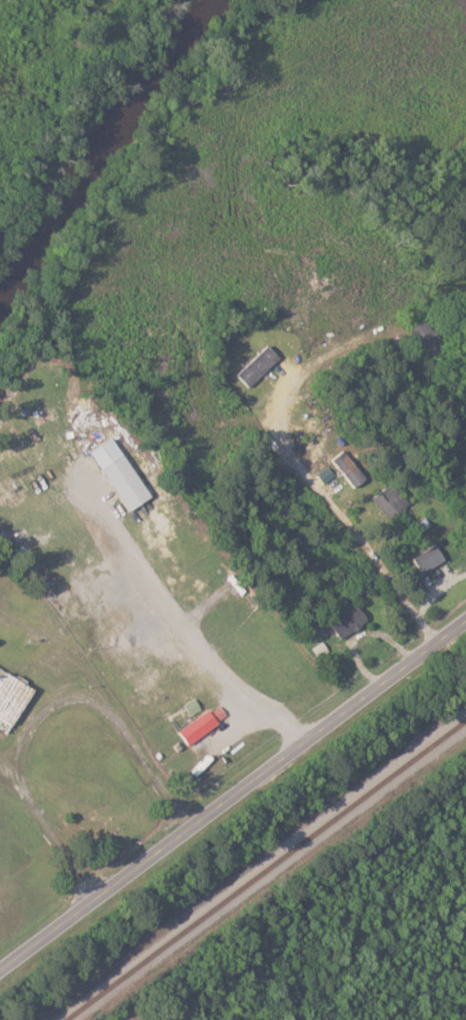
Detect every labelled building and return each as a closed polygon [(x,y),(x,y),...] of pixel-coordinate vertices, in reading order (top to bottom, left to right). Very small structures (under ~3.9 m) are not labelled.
[(437,356),(451,344),(426,317),(412,329),(437,356)] [(283,357),(270,343),(238,372),(251,386),(283,357)] [(131,510),(153,496),(116,436),(94,450),(131,510)] [(334,457),(356,487),(368,478),(346,448),(334,457)] [(373,498),(392,519),(411,502),(392,481),(373,498)] [(414,558),(425,573),(448,558),(437,542),(414,558)] [(333,626),(345,640),(370,617),(357,604),(333,626)] [(0,666),(0,716),(17,725),(38,686),(0,666)] [(202,710),(197,697),(186,702),(190,714),(202,710)] [(180,731),(189,744),(229,716),(219,703),(180,731)]
